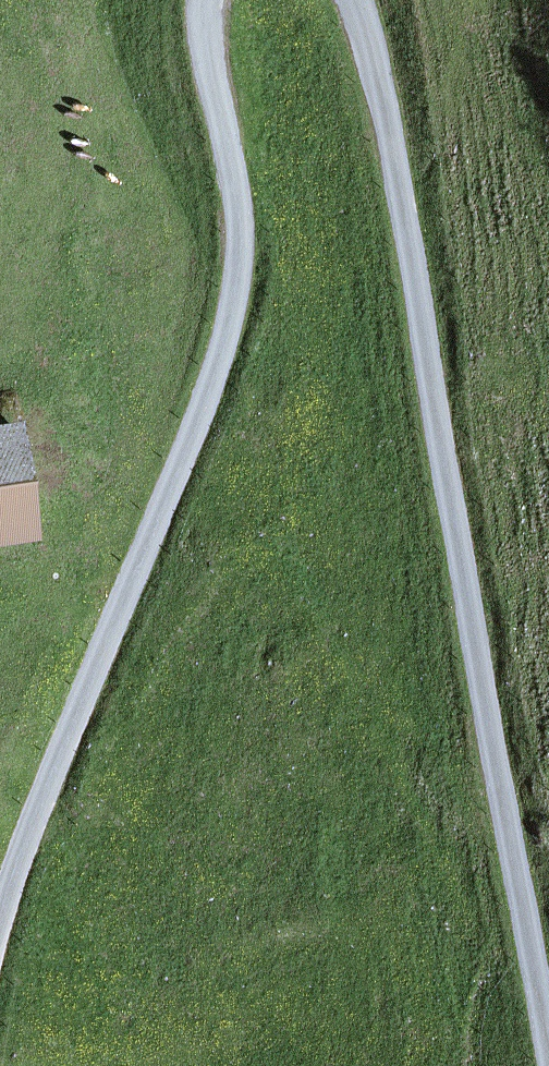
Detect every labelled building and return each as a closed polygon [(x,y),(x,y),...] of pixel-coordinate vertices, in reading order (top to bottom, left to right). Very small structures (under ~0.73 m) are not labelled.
[(28,538),(17,432),(0,433),(0,540),(28,538)]
